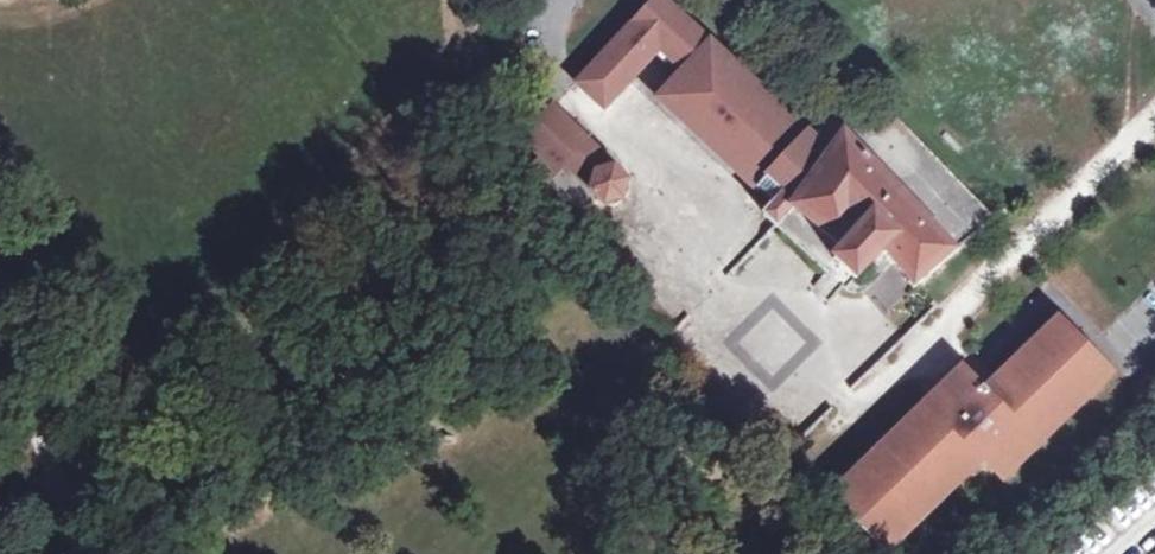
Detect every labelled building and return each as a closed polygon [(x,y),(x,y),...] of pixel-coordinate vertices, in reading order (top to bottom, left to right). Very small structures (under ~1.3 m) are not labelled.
[(665,0),(655,0),(579,82),(604,106),(634,73),(760,190),(762,189),(761,187),(809,135),(759,87),(665,0)] [(818,144),(809,135),(761,187),(762,189),(772,198),(760,210),(777,227),(801,248),(828,273),(815,285),(813,283),(812,286),(811,289),(811,292),(812,295),(813,298),(815,300),(817,302),(820,304),(823,305),(826,305),(829,305),(832,304),(834,302),(843,296),(847,298),(851,299),(856,298),(860,297),(865,295),(868,292),(894,265),(914,288),(957,251),(995,222),(881,102),(868,113),(855,100),(843,112),(856,125),(844,136),(835,127),(818,144)] [(626,179),(555,105),(525,134),(544,153),(534,164),(547,178),(566,160),(604,199),(618,200),(620,198),(626,179)] [(1063,331),(988,402),(966,379),(831,506),(881,553),(891,553),(973,476),(969,472),(980,461),(1005,487),(1113,384),(1063,331)] [(1140,401),(1154,415),(1154,414),(1154,387),(1140,401)]
